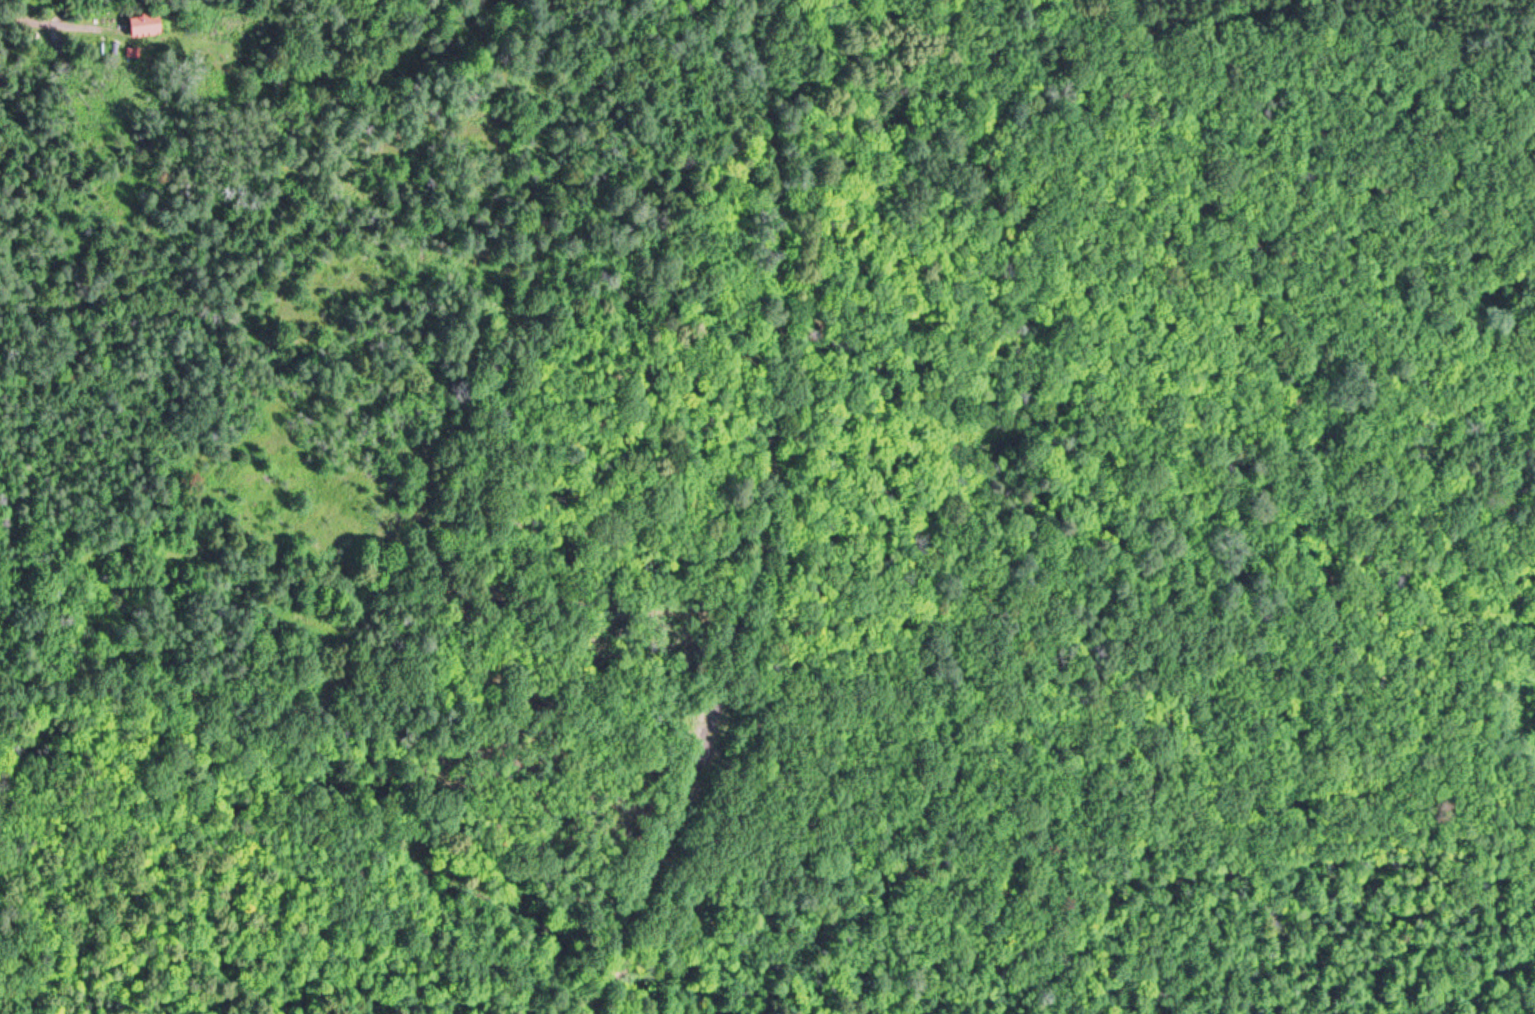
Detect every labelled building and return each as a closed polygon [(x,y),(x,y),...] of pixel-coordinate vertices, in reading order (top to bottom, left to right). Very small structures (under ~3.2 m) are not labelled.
[(128,35),(158,34),(158,14),(128,14),(128,35)]
